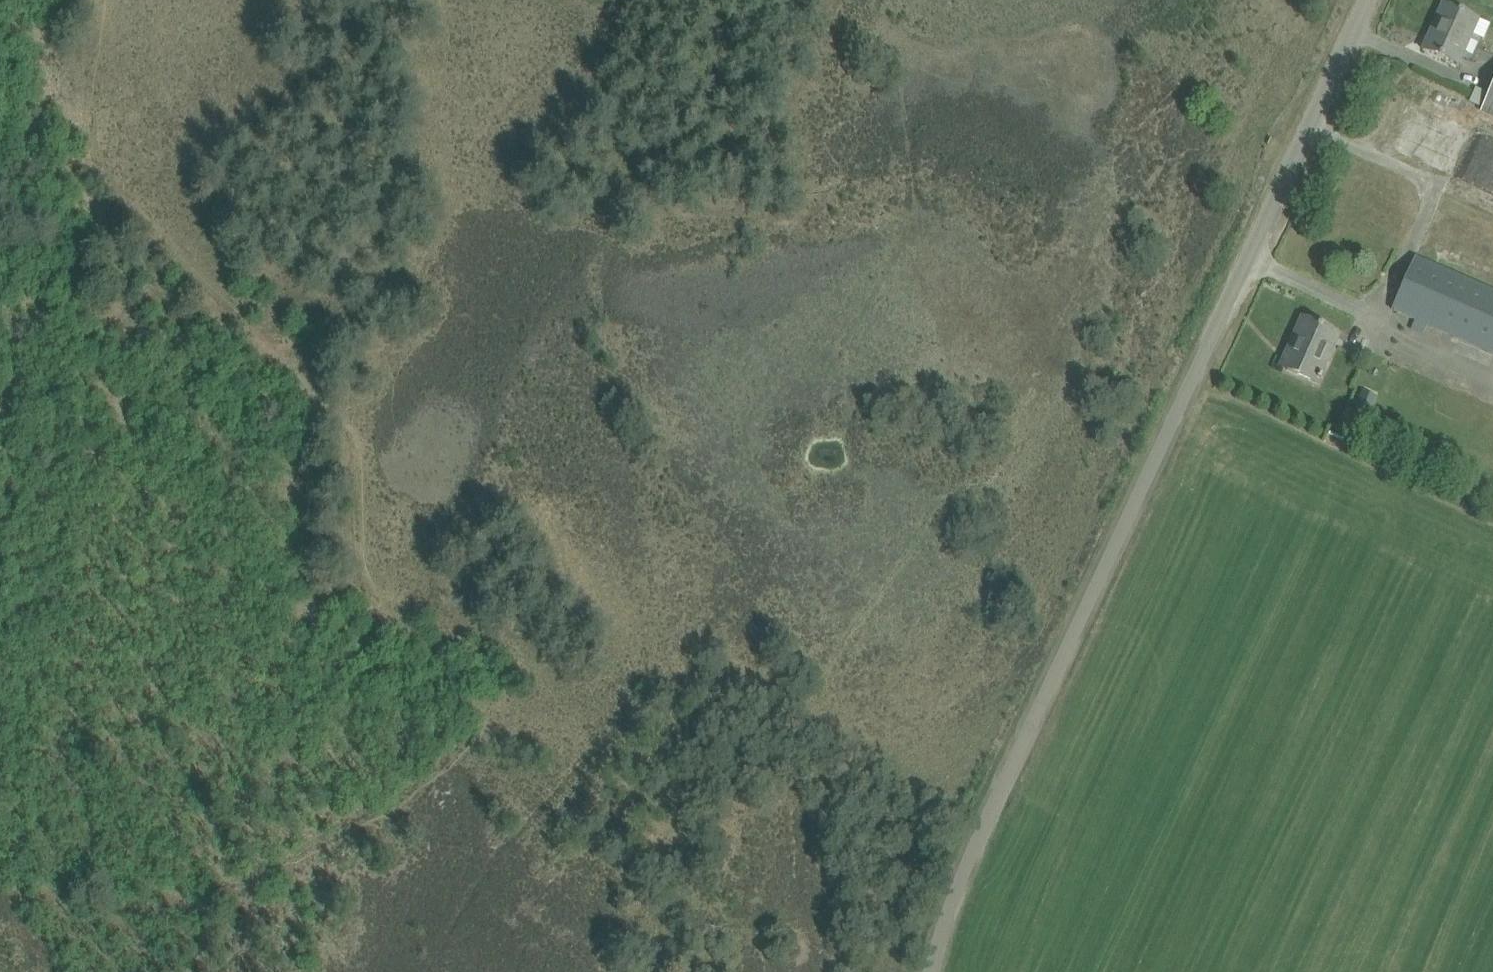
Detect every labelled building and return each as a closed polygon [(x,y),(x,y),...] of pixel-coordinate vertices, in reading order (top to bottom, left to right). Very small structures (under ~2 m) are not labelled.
[(1459,65),(1473,34),(1479,19),(1444,4),(1424,50),(1459,65)] [(1490,94),(1483,108),(1482,111),(1492,116),(1492,87),(1490,94)] [(1417,257),(1394,310),(1492,354),(1492,291),(1417,257)] [(1281,367),(1318,383),(1339,335),(1303,318),(1281,367)] [(1360,398),(1355,408),(1370,414),(1374,404),(1360,398)]
